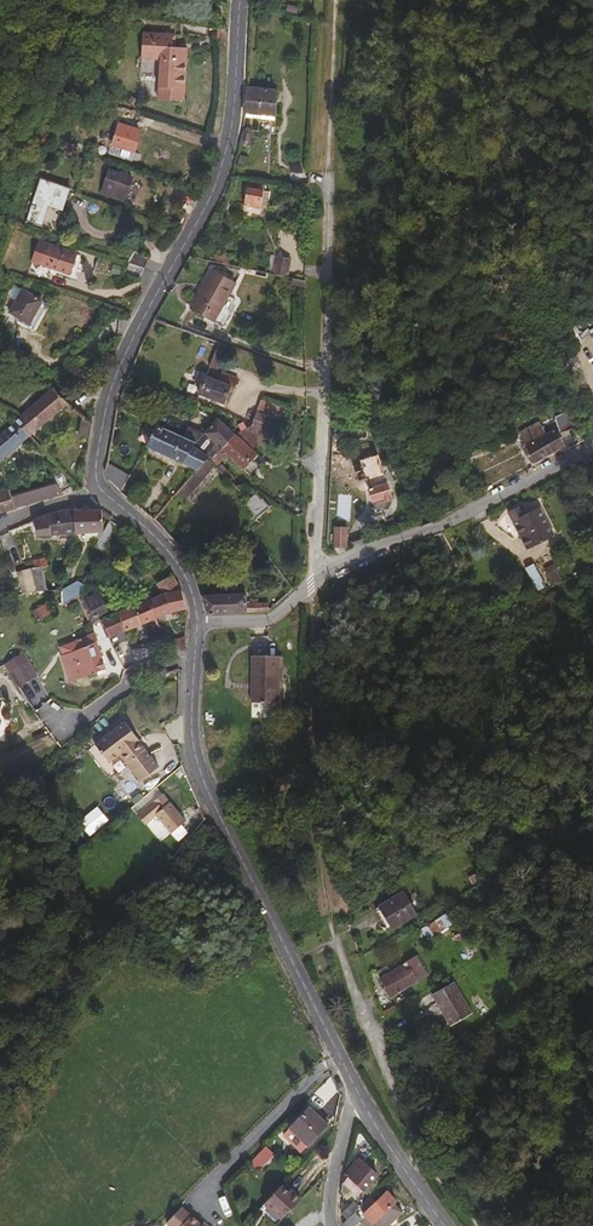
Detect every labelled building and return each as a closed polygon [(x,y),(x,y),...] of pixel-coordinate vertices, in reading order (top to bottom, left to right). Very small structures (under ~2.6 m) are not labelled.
[(182,103),(186,49),(171,49),(171,36),(178,36),(180,19),(146,17),(145,34),(140,34),(140,61),(159,63),(157,102),(182,103)] [(274,103),(276,88),(273,91),(245,88),(243,114),(275,117),(276,115),(274,114),(274,106),(276,106),(276,103),(274,103)] [(131,152),(138,131),(118,125),(111,146),(131,153),(131,152)] [(132,160),(134,153),(131,152),(131,153),(111,146),(109,152),(132,160)] [(124,200),(131,177),(108,170),(101,193),(124,200)] [(70,187),(37,177),(25,218),(42,223),(49,203),(64,207),(70,187)] [(263,191),(263,185),(247,183),(246,190),(263,192),(263,191)] [(182,202),(186,191),(171,185),(167,196),(182,202)] [(261,204),(263,192),(246,190),(244,202),(261,205),(261,204)] [(68,280),(74,259),(47,251),(41,271),(65,279),(68,280)] [(144,272),(147,262),(130,256),(126,267),(143,272),(144,272)] [(286,278),(289,259),(274,256),(271,275),(286,278)] [(74,282),(79,265),(77,260),(74,259),(68,280),(65,279),(64,283),(70,284),(74,282)] [(140,282),(143,272),(126,267),(125,267),(123,276),(140,282)] [(213,323),(230,291),(207,278),(190,310),(213,323)] [(29,325),(42,301),(23,290),(10,313),(18,318),(29,325)] [(35,328),(48,305),(42,301),(29,325),(35,328)] [(35,328),(29,325),(18,318),(17,321),(33,331),(35,328)] [(215,370),(225,345),(218,343),(208,367),(215,370)] [(224,405),(231,388),(234,389),(238,379),(220,374),(217,382),(204,377),(197,394),(224,405)] [(24,441),(67,404),(52,387),(18,418),(19,419),(11,426),(24,441)] [(272,417),(277,405),(260,399),(256,412),(265,415),(272,417)] [(253,453),(265,415),(256,412),(250,426),(256,428),(254,432),(249,430),(234,435),(221,449),(210,461),(215,465),(216,466),(226,454),(251,477),(260,467),(250,457),(253,453)] [(84,463),(92,422),(83,415),(80,417),(81,418),(80,420),(86,426),(80,461),(84,463)] [(572,432),(567,415),(555,419),(560,436),(572,432)] [(234,435),(217,419),(204,432),(221,449),(234,435)] [(207,458),(192,444),(193,441),(183,437),(146,421),(138,432),(146,438),(141,445),(191,468),(196,470),(207,458)] [(24,441),(11,426),(0,435),(0,461),(24,441)] [(221,449),(204,432),(203,433),(187,427),(183,437),(193,441),(192,444),(207,458),(210,461),(221,449)] [(562,446),(555,433),(546,438),(541,429),(522,441),(535,462),(562,446)] [(195,487),(215,465),(210,461),(207,458),(196,470),(187,480),(195,487)] [(390,499),(380,466),(357,473),(359,481),(364,479),(371,501),(382,498),(383,501),(390,499)] [(74,490),(69,474),(55,478),(56,484),(11,498),(14,508),(29,503),(63,493),(62,491),(70,489),(70,491),(74,490)] [(11,498),(8,489),(0,492),(0,512),(14,508),(11,498)] [(269,508),(255,494),(243,505),(256,519),(269,508)] [(385,505),(383,501),(382,498),(371,501),(373,509),(385,505)] [(531,531),(524,516),(519,508),(509,513),(521,535),(531,531)] [(554,537),(539,508),(524,516),(531,531),(521,535),(529,550),(554,537)] [(75,535),(74,510),(69,510),(46,517),(48,536),(75,535)] [(102,533),(101,511),(74,510),(75,535),(102,533)] [(48,536),(46,517),(34,522),(36,537),(48,536)] [(345,547),(346,528),(333,527),(332,547),(345,547)] [(51,566),(51,558),(29,563),(30,569),(30,570),(40,568),(51,566)] [(67,575),(65,566),(66,565),(65,563),(55,566),(57,577),(67,575)] [(43,580),(40,568),(30,570),(30,569),(25,571),(22,572),(18,574),(22,595),(35,592),(36,592),(34,582),(43,580)] [(560,576),(556,568),(552,570),(554,573),(549,575),(552,580),(560,576)] [(181,591),(173,577),(158,585),(162,595),(181,591)] [(45,590),(43,580),(34,582),(36,592),(45,590)] [(186,610),(181,591),(162,595),(148,601),(154,619),(173,613),(186,610)] [(106,611),(96,592),(79,600),(90,625),(100,621),(102,619),(100,615),(106,611)] [(245,605),(244,594),(203,596),(200,596),(204,611),(205,615),(268,611),(275,605),(272,602),(268,605),(266,604),(245,605)] [(154,619),(148,601),(119,612),(126,630),(154,619)] [(52,614),(51,612),(48,606),(33,613),(37,622),(52,614)] [(126,630),(119,612),(108,616),(102,619),(100,621),(107,638),(126,630)] [(104,670),(95,643),(97,642),(94,635),(75,643),(76,644),(78,650),(74,652),(61,657),(70,682),(104,670)] [(185,650),(186,636),(170,642),(180,651),(183,651),(185,650)] [(283,705),(288,659),(261,656),(256,703),(283,705)] [(36,677),(26,660),(8,671),(18,687),(36,677)] [(127,720),(96,742),(109,760),(121,752),(140,780),(158,766),(139,739),(140,738),(127,720)] [(295,788),(292,776),(281,780),(285,791),(295,788)] [(184,821),(160,794),(135,817),(143,826),(154,816),(170,833),(184,821)] [(98,806),(79,822),(90,836),(109,821),(98,806)] [(417,916),(404,894),(384,906),(397,928),(417,916)] [(397,928),(384,906),(379,908),(393,931),(397,928)] [(437,935),(446,929),(440,920),(431,925),(437,935)] [(415,950),(406,935),(393,943),(402,957),(415,950)] [(394,996),(431,975),(420,956),(394,971),(391,966),(380,973),(394,996)] [(473,1010),(458,982),(436,994),(452,1022),(473,1010)] [(306,1144),(325,1124),(308,1107),(288,1127),(306,1144)] [(266,1133),(254,1121),(246,1129),(258,1141),(266,1133)] [(255,1167),(270,1152),(263,1146),(248,1161),(255,1167)] [(376,1175),(358,1158),(344,1173),(347,1176),(350,1178),(346,1181),(346,1184),(350,1188),(357,1195),(376,1175)] [(350,1188),(346,1184),(346,1181),(350,1178),(347,1176),(341,1181),(340,1191),(345,1193),(350,1188)] [(284,1214),(304,1193),(296,1186),(294,1188),(285,1179),(267,1197),(284,1214)] [(373,1221),(394,1201),(385,1191),(374,1201),(370,1196),(362,1204),(367,1209),(364,1211),(373,1221)] [(346,1216),(356,1206),(350,1199),(339,1210),(346,1216)] [(165,1223),(168,1225),(204,1225),(182,1205),(165,1223)] [(360,1218),(353,1211),(342,1222),(345,1225),(351,1225),(360,1218)]
